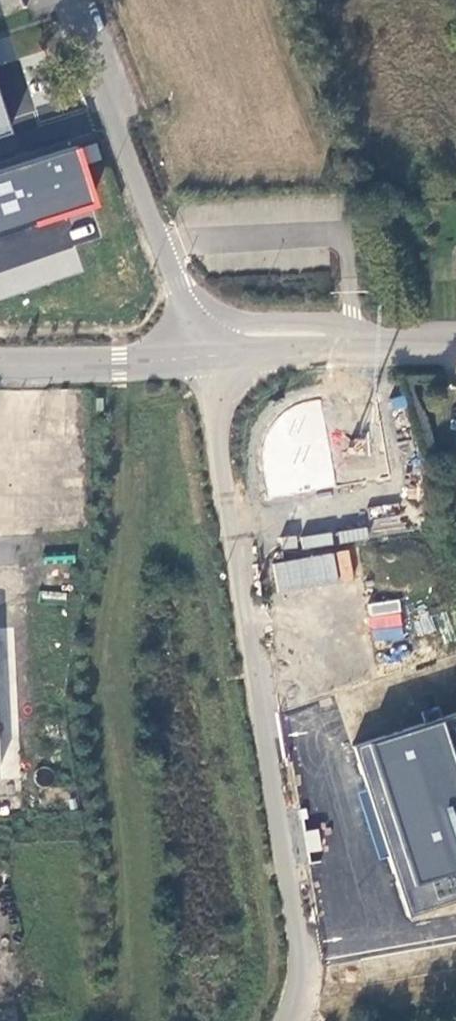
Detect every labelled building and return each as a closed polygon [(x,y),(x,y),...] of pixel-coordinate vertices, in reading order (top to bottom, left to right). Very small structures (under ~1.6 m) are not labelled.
[(11,133),(0,94),(0,137),(11,133)] [(100,211),(89,163),(101,160),(98,147),(0,169),(0,234),(100,211)] [(41,286),(37,265),(0,272),(0,294),(41,286)] [(260,433),(268,494),(331,486),(319,401),(282,406),(285,429),(260,433)] [(271,565),(278,593),(339,579),(333,551),(271,565)] [(372,642),(404,637),(398,599),(367,603),(372,642)] [(330,962),(455,933),(455,717),(353,741),(365,792),(368,792),(387,876),(353,884),(337,817),(298,826),(330,962)]
